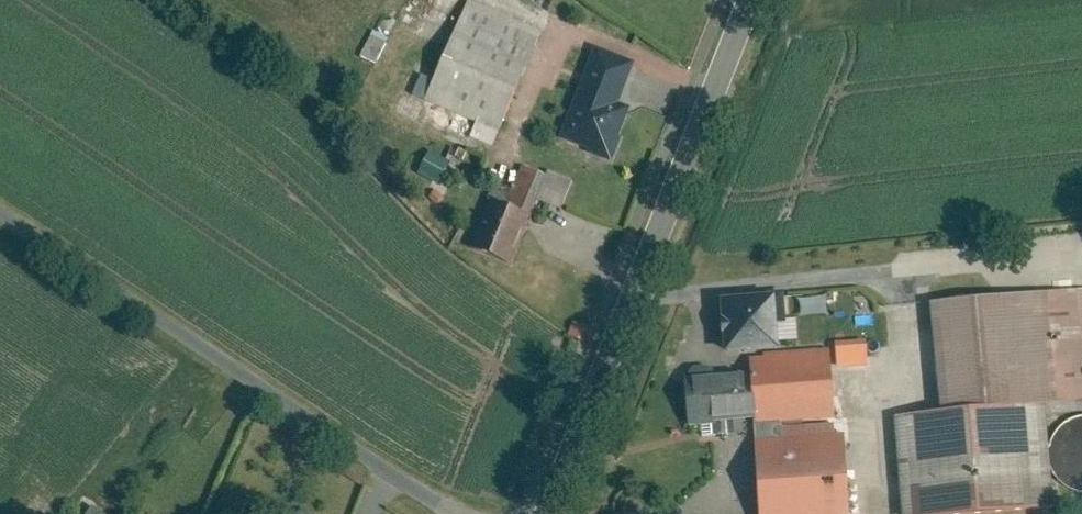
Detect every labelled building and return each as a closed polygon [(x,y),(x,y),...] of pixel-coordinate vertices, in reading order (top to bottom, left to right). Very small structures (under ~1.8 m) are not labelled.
[(542,34),(468,2),(417,122),(491,153),(542,34)] [(358,56),(374,64),(386,40),(370,32),(358,56)] [(635,66),(595,51),(560,143),(588,154),(586,157),(611,166),(632,112),(619,107),(635,66)] [(417,76),(409,94),(419,98),(427,81),(417,76)] [(425,151),(414,172),(435,184),(447,163),(425,151)] [(490,204),(469,255),(509,271),(545,183),(523,173),(507,211),(490,204)] [(928,307),(938,418),(1046,408),(1081,405),(1081,294),(928,307)] [(775,301),(719,305),(724,361),(763,358),(780,356),(775,301)] [(886,316),(824,321),(826,352),(827,362),(890,357),(886,316)] [(585,329),(577,325),(570,340),(579,343),(585,329)] [(826,352),(780,356),(763,358),(763,362),(749,363),(750,373),(754,424),(754,432),(827,427),(827,419),(835,418),(827,362),(826,352)] [(750,373),(684,379),(688,432),(712,430),(713,439),(734,437),(733,426),(754,424),(750,373)] [(893,422),(901,513),(1037,513),(1055,512),(1046,408),(938,418),(893,422)] [(754,432),(761,513),(850,513),(844,437),(834,438),(833,426),(827,427),(754,432)]
